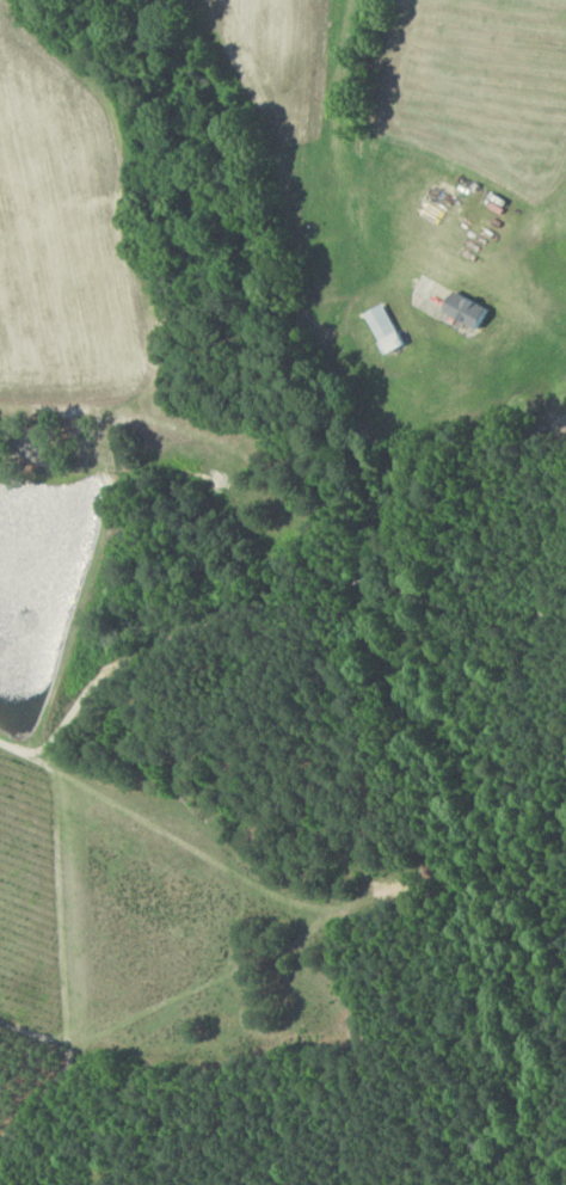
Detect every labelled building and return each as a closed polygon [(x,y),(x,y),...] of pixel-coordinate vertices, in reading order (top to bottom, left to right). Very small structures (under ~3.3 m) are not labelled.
[(486,329),(496,308),(461,291),(451,312),(486,329)] [(392,354),(411,343),(388,302),(369,312),(392,354)]
